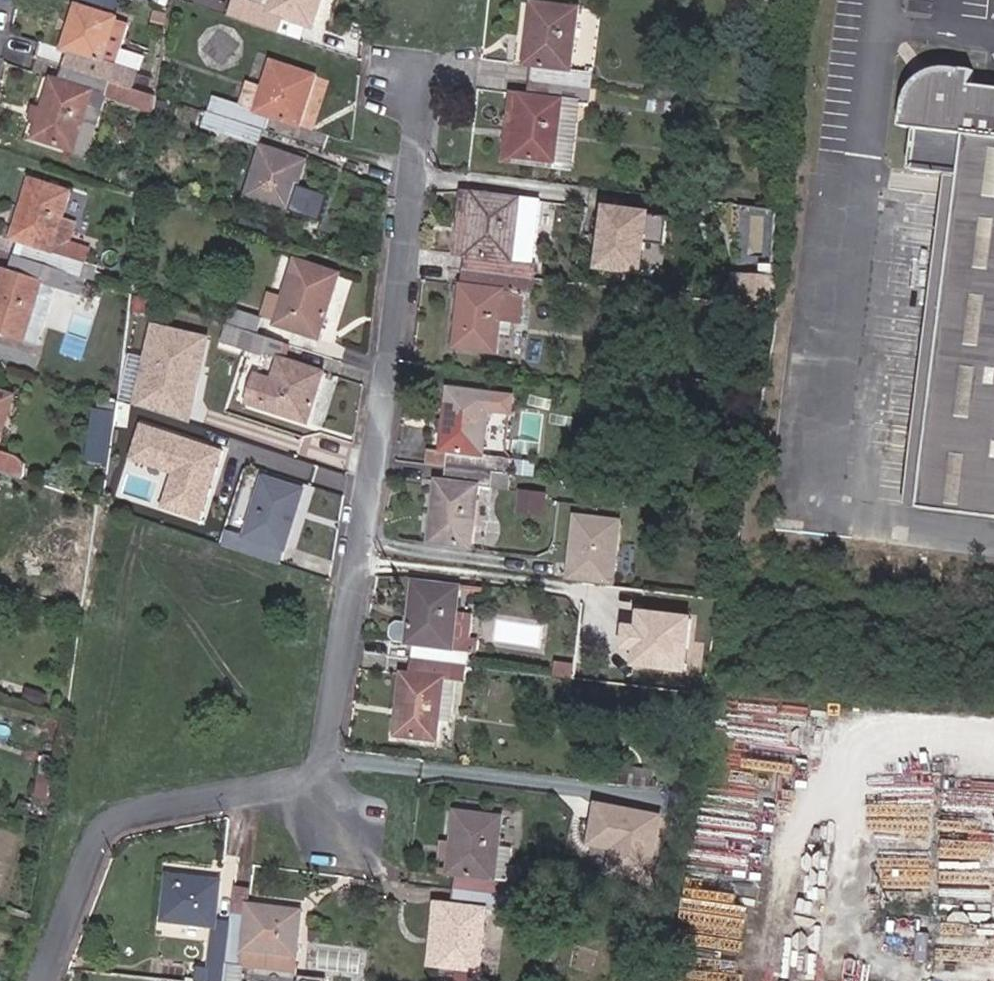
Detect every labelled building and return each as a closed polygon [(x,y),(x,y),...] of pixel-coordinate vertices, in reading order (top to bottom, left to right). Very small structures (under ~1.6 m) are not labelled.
[(272,12),(323,31),(332,0),(276,0),(272,12)] [(139,20),(83,1),(68,48),(122,67),(139,20)] [(587,9),(540,2),(534,69),(580,76),(587,9)] [(245,104),(289,117),(308,63),(252,45),(233,98),(177,79),(171,94),(240,118),(245,104)] [(687,89),(701,91),(703,76),(688,74),(687,89)] [(912,128),(930,131),(924,176),(973,179),(928,507),(993,516),(993,92),(984,91),(985,77),(954,75),(937,82),(920,99),(912,128)] [(512,157),(558,164),(565,104),(583,105),(589,106),(592,87),(528,78),(526,96),(520,95),(512,157)] [(25,148),(70,161),(88,88),(63,81),(57,101),(39,96),(33,119),(30,131),(25,148)] [(70,161),(84,165),(98,111),(103,92),(88,88),(70,161)] [(171,94),(153,88),(150,105),(149,111),(193,124),(189,134),(232,148),(237,133),(256,139),(260,124),(240,118),(171,94)] [(147,124),(149,111),(150,105),(140,102),(103,92),(98,111),(147,124)] [(502,162),(575,172),(583,105),(565,104),(558,164),(512,157),(520,95),(511,94),(502,162)] [(22,130),(30,131),(33,119),(23,118),(22,130)] [(301,154),(256,139),(241,187),(316,211),(324,188),(293,178),(301,154)] [(24,250),(55,259),(65,215),(70,194),(30,183),(18,230),(27,233),(24,250)] [(461,251),(471,252),(480,193),(471,192),(461,251)] [(481,273),(544,283),(557,205),(480,193),(471,252),(483,254),(481,273)] [(740,298),(773,302),(779,206),(745,202),(740,246),(760,248),(756,282),(741,281),(740,298)] [(649,214),(602,208),(592,277),(641,283),(649,214)] [(55,259),(68,263),(72,241),(77,218),(65,215),(55,259)] [(27,233),(18,230),(14,248),(24,250),(27,233)] [(113,260),(97,257),(98,246),(72,241),(68,263),(77,265),(110,274),(113,260)] [(349,275),(301,259),(289,297),(278,294),(273,318),(283,320),(281,325),(326,341),(349,275)] [(9,269),(0,292),(0,331),(33,342),(53,283),(9,269)] [(520,291),(468,282),(462,349),(507,357),(510,322),(529,324),(531,301),(520,291)] [(273,318),(241,308),(229,342),(285,356),(291,344),(268,334),(273,318)] [(336,372),(285,356),(278,377),(264,372),(255,404),(318,424),(336,372)] [(524,453),(497,449),(501,417),(524,420),(528,393),(456,383),(448,442),(456,443),(454,464),(522,476),(524,453)] [(121,410),(106,407),(93,462),(112,467),(121,410)] [(165,428),(198,436),(201,421),(168,412),(165,428)] [(161,445),(192,453),(198,436),(165,428),(161,445)] [(436,461),(454,464),(456,443),(448,442),(438,441),(436,461)] [(313,489),(272,474),(251,537),(236,530),(230,548),(281,564),(286,550),(294,552),(313,489)] [(487,485),(443,477),(439,544),(482,550),(487,485)] [(627,521),(575,514),(568,581),(619,590),(627,521)] [(469,587),(420,579),(416,645),(462,651),(469,587)] [(687,621),(638,614),(636,631),(626,630),(623,647),(633,648),(631,666),(679,673),(687,621)] [(418,673),(407,671),(402,736),(445,741),(453,680),(473,682),(472,668),(419,660),(418,673)] [(631,775),(659,779),(660,767),(633,763),(631,775)] [(458,795),(455,818),(449,864),(461,866),(460,878),(533,887),(536,887),(538,869),(508,866),(512,832),(498,830),(502,801),(458,795)] [(597,803),(592,848),(614,850),(612,871),(658,876),(665,809),(597,803)] [(449,864),(455,818),(444,817),(438,863),(449,864)] [(217,925),(217,918),(222,875),(166,870),(162,921),(217,925)] [(440,951),(482,954),(490,895),(532,900),(533,887),(460,878),(458,891),(445,890),(440,951)] [(440,951),(445,890),(446,888),(436,887),(426,980),(434,980),(435,974),(479,979),(482,954),(440,951)] [(239,889),(235,914),(250,916),(252,901),(254,890),(239,889)] [(311,909),(256,903),(248,959),(306,965),(311,909)] [(235,920),(217,918),(217,925),(213,969),(200,968),(199,980),(227,980),(235,920)] [(342,968),(314,966),(313,980),(340,980),(342,968)]
